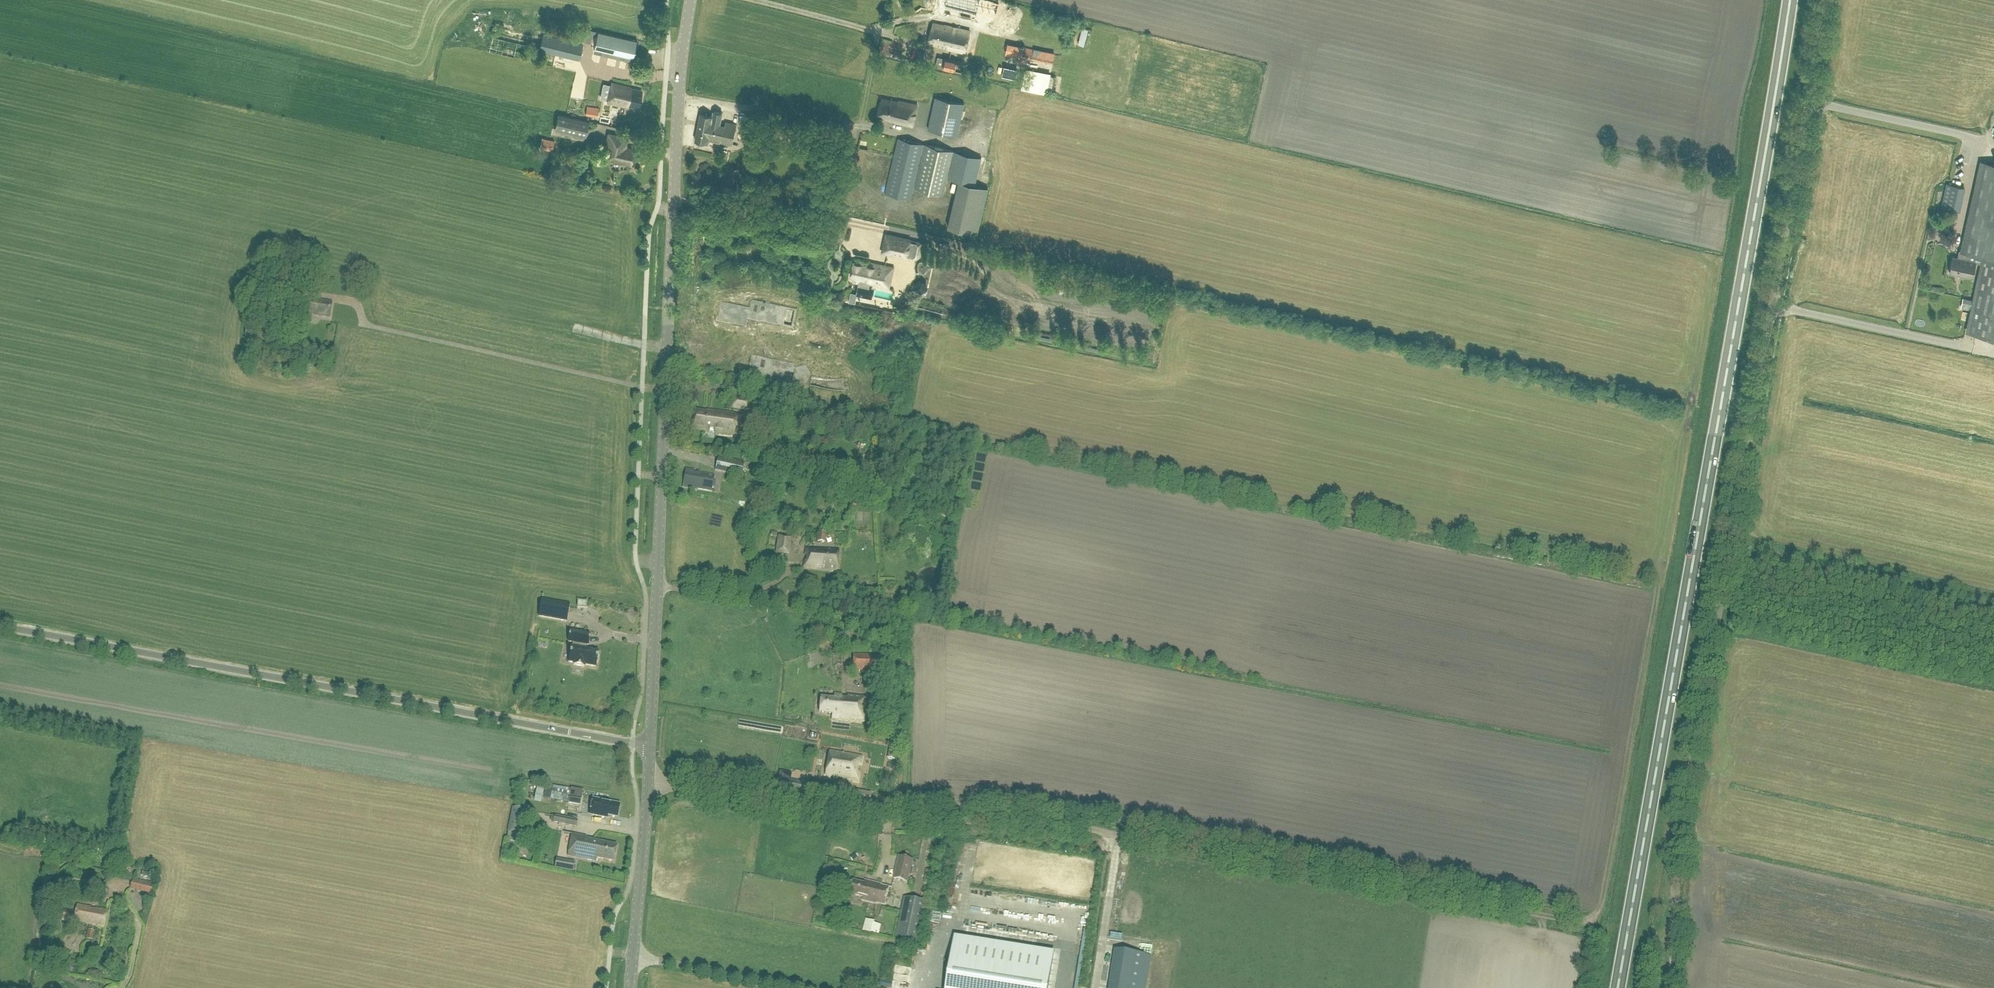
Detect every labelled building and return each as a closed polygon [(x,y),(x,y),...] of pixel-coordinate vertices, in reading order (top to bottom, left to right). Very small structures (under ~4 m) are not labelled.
[(995,14),(998,2),(989,0),(945,0),(944,5),(975,13),(976,9),(995,14)] [(928,42),(965,50),(969,29),(943,24),(932,22),(928,42)] [(597,30),(593,47),(633,56),(637,39),(597,30)] [(535,34),(532,45),(539,47),(539,49),(578,59),(582,43),(540,32),(539,35),(535,34)] [(1054,52),(1008,42),(1004,41),(1004,44),(1003,45),(998,44),(999,38),(978,33),(974,50),(1001,56),(1003,49),(1006,49),(1005,53),(1052,63),(1054,52)] [(528,53),(530,45),(509,40),(492,36),(490,41),(515,47),(514,50),(528,53)] [(513,56),(514,50),(515,47),(490,41),(488,51),(513,56)] [(922,63),(924,53),(917,51),(915,61),(922,63)] [(956,60),(946,58),(944,66),(962,71),(964,62),(956,60)] [(1022,84),(1047,90),(1050,78),(1024,72),(1022,84)] [(611,81),(607,97),(606,100),(637,107),(641,89),(630,87),(630,86),(611,81)] [(921,89),(920,97),(931,98),(932,90),(921,89)] [(890,118),(890,119),(913,124),(915,117),(913,116),(916,103),(899,100),(899,101),(880,96),(876,115),(890,118)] [(957,135),(964,102),(934,96),(927,128),(957,135)] [(597,115),(598,106),(586,105),(585,113),(597,115)] [(714,110),(713,115),(700,112),(695,138),(708,141),(709,138),(732,142),(736,123),(726,121),(725,124),(719,123),(721,111),(714,110)] [(558,113),(554,129),(585,136),(589,120),(558,113)] [(634,154),(635,149),(633,148),(634,147),(625,145),(627,136),(608,132),(606,144),(612,145),(609,158),(630,162),(632,154),(634,154)] [(551,150),(554,139),(541,136),(539,147),(551,150)] [(756,136),(755,145),(771,148),(772,139),(756,136)] [(949,148),(948,150),(934,145),(898,137),(885,192),(910,198),(913,186),(943,194),(948,177),(975,184),(981,157),(949,148)] [(1961,260),(1952,258),(1948,273),(1972,278),(1975,263),(1982,264),(1976,294),(1975,297),(1974,299),(1973,302),(1974,305),(1968,334),(1993,339),(1993,167),(1981,164),(1962,253),(1963,253),(1961,260)] [(727,181),(736,183),(739,167),(731,165),(727,181)] [(884,249),(905,255),(909,239),(887,233),(884,249)] [(889,287),(893,267),(894,266),(875,261),(874,264),(853,260),(850,275),(853,276),(852,280),(858,281),(859,280),(864,280),(864,281),(889,287)] [(260,272),(258,280),(278,285),(280,277),(260,272)] [(1064,292),(1066,282),(1053,280),(1052,290),(1064,292)] [(332,302),(307,298),(304,313),(315,315),(315,316),(330,319),(332,302)] [(803,308),(756,298),(755,306),(726,299),(722,319),(751,325),(753,318),(798,328),(803,308)] [(246,328),(244,337),(271,342),(273,333),(246,328)] [(266,358),(269,345),(257,343),(255,356),(266,358)] [(733,399),(731,410),(748,412),(749,402),(733,399)] [(695,411),(692,430),(703,431),(703,432),(730,436),(731,435),(739,436),(741,417),(733,416),(733,415),(707,411),(707,412),(695,411)] [(741,477),(744,462),(717,457),(715,471),(741,477)] [(699,473),(685,470),(682,489),(696,491),(696,489),(711,492),(714,477),(699,474),(699,473)] [(775,554),(789,556),(791,539),(777,537),(775,554)] [(820,551),(805,549),(803,568),(836,571),(838,551),(820,549),(820,551)] [(567,622),(570,605),(541,600),(538,617),(567,622)] [(584,645),(588,646),(590,636),(570,632),(568,643),(572,643),(572,648),(571,648),(568,663),(574,664),(574,666),(584,668),(584,666),(596,668),(598,653),(583,650),(584,645)] [(852,674),(878,675),(879,656),(853,655),(852,674)] [(832,719),(863,722),(865,698),(834,694),(833,700),(821,699),(819,712),(832,714),(832,719)] [(857,781),(859,772),(857,772),(858,766),(860,767),(861,759),(830,753),(826,776),(857,781)] [(801,783),(787,780),(785,793),(798,795),(801,783)] [(534,801),(541,802),(545,786),(537,784),(534,801)] [(546,785),(544,795),(543,799),(550,800),(568,803),(568,804),(580,806),(581,797),(570,796),(571,790),(552,787),(546,785)] [(853,790),(851,802),(868,806),(870,794),(853,790)] [(619,805),(593,800),(589,816),(607,819),(607,817),(617,819),(619,805)] [(507,832),(520,835),(525,811),(512,808),(507,832)] [(554,816),(553,823),(566,826),(567,819),(554,816)] [(596,862),(596,859),(613,862),(616,846),(586,839),(586,838),(571,835),(567,857),(596,862)] [(908,882),(913,860),(899,857),(894,878),(908,882)] [(130,889),(144,892),(151,894),(153,885),(146,883),(133,880),(130,889)] [(885,905),(889,888),(881,886),(882,884),(867,880),(866,884),(853,880),(850,894),(863,897),(862,900),(877,904),(877,903),(885,905)] [(921,941),(929,902),(909,898),(901,937),(921,941)] [(90,924),(88,931),(93,932),(94,926),(104,928),(107,912),(95,910),(95,911),(77,907),(76,913),(64,911),(62,921),(74,923),(74,921),(90,924)] [(880,932),(882,921),(866,918),(864,928),(880,932)] [(931,938),(941,938),(940,926),(931,927),(931,938)] [(955,940),(947,987),(1048,987),(1053,956),(955,940)] [(911,970),(912,976),(922,974),(921,968),(911,970)]
